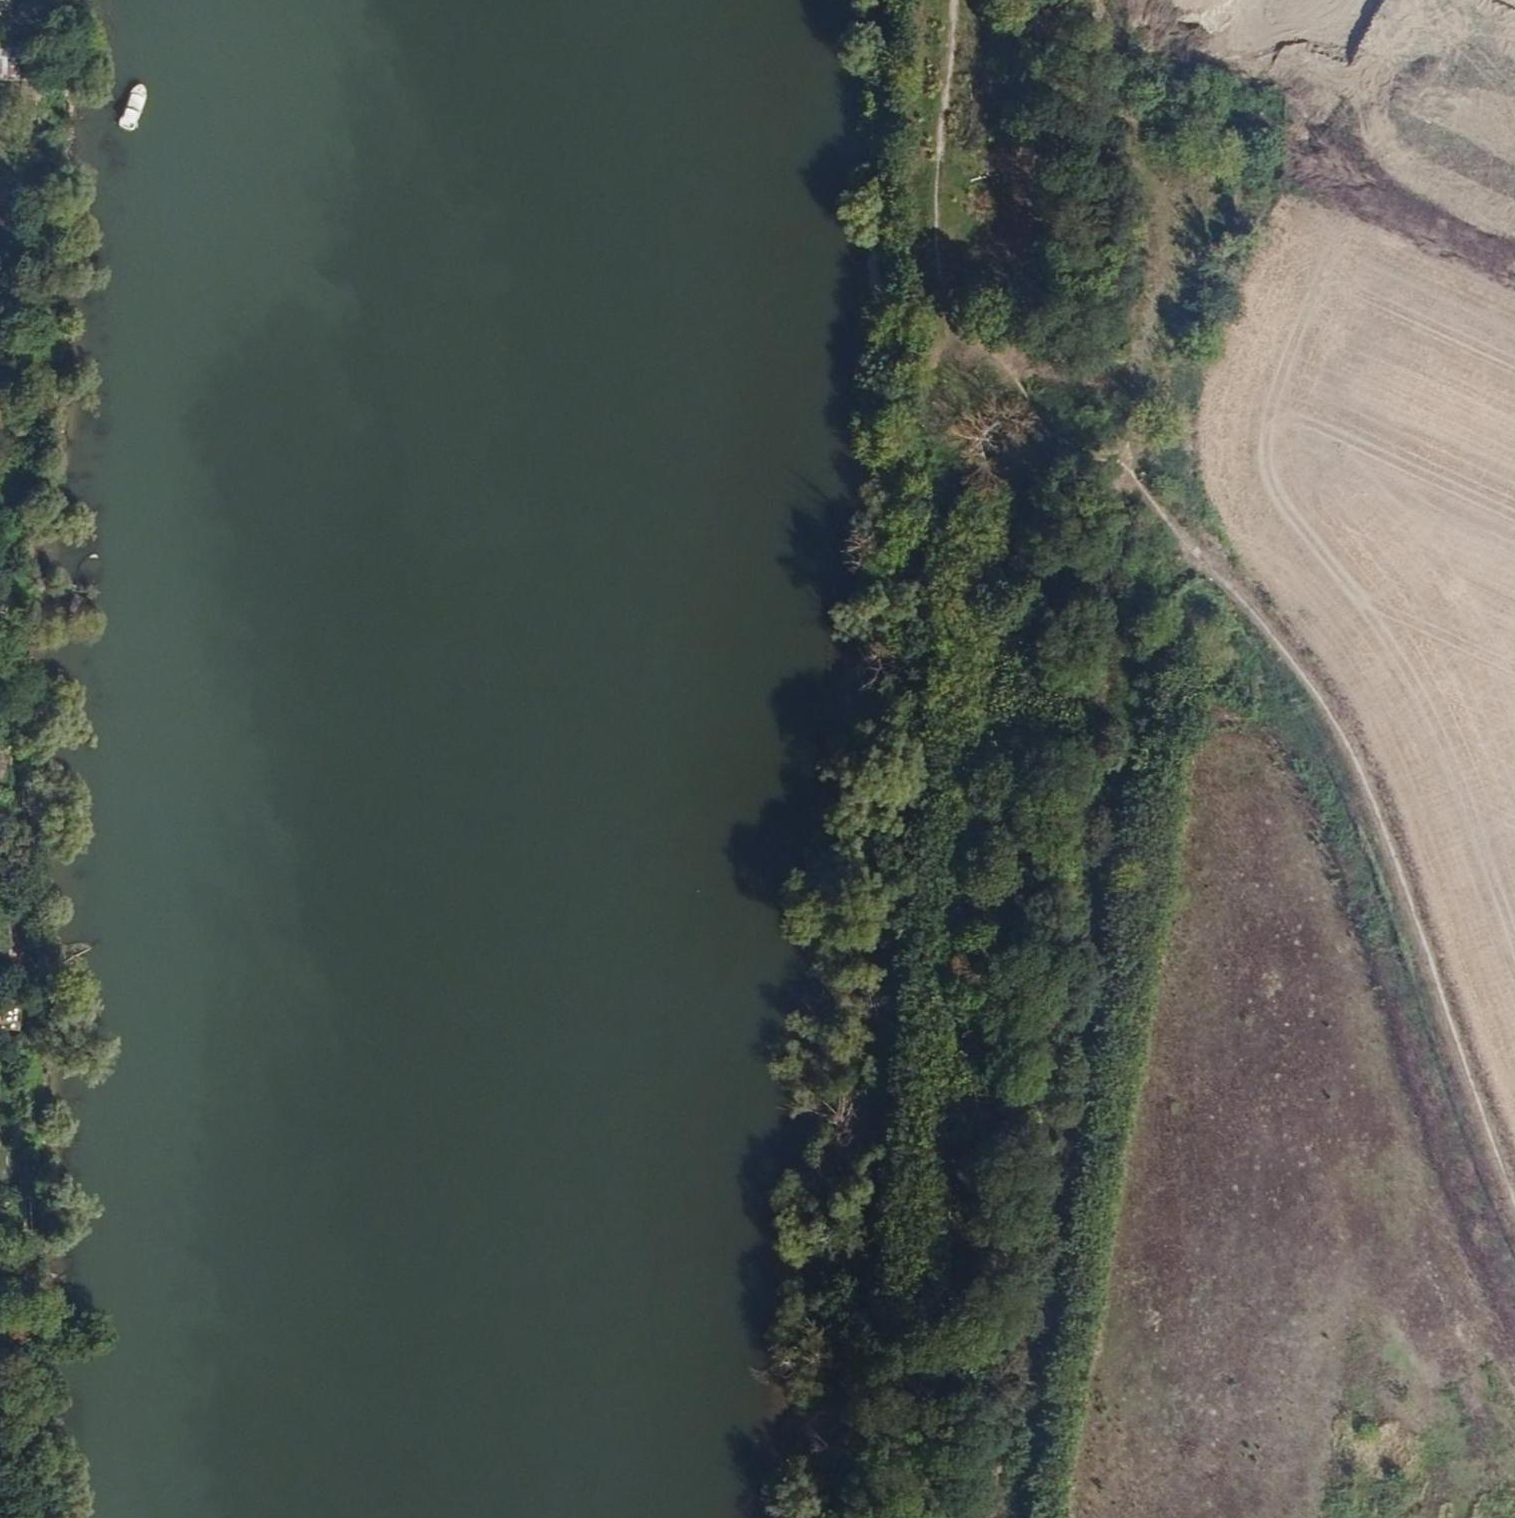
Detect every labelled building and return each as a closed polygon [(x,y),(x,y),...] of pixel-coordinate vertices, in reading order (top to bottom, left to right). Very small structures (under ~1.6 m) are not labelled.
[(0,60),(0,84),(8,84),(10,60),(0,60)]
